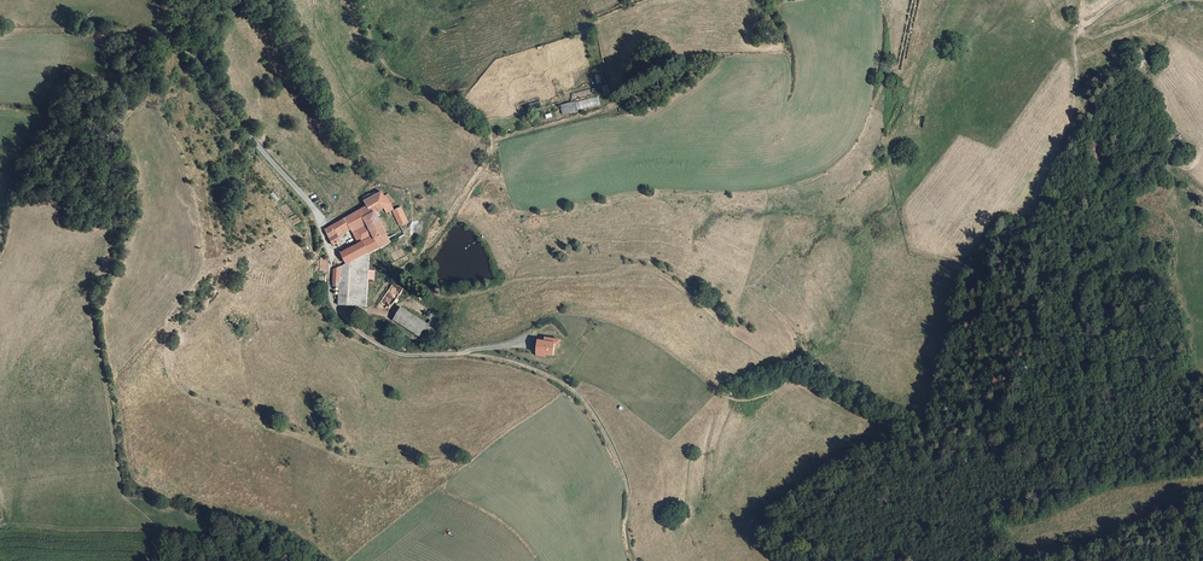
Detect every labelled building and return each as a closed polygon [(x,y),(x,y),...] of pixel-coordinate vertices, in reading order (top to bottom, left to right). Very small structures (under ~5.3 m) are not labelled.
[(520,108),(523,113),(540,107),(538,101),(520,108)] [(369,254),(393,242),(377,212),(386,207),(388,211),(393,208),(386,195),(386,194),(368,203),(370,206),(362,211),(376,236),(366,241),(363,243),(369,254)] [(410,223),(403,208),(395,212),(402,226),(410,223)] [(361,232),(366,241),(376,236),(362,211),(346,220),(329,229),(325,231),(335,248),(338,247),(344,244),(339,234),(350,228),(353,233),(356,232),(358,234),(361,232)] [(347,266),(369,254),(363,243),(342,255),(347,266)] [(347,266),(342,269),(341,282),(339,304),(367,305),(369,254),(347,266)] [(400,310),(394,320),(420,335),(426,325),(400,310)] [(553,356),(554,345),(543,344),(537,343),(536,354),(553,356)]
